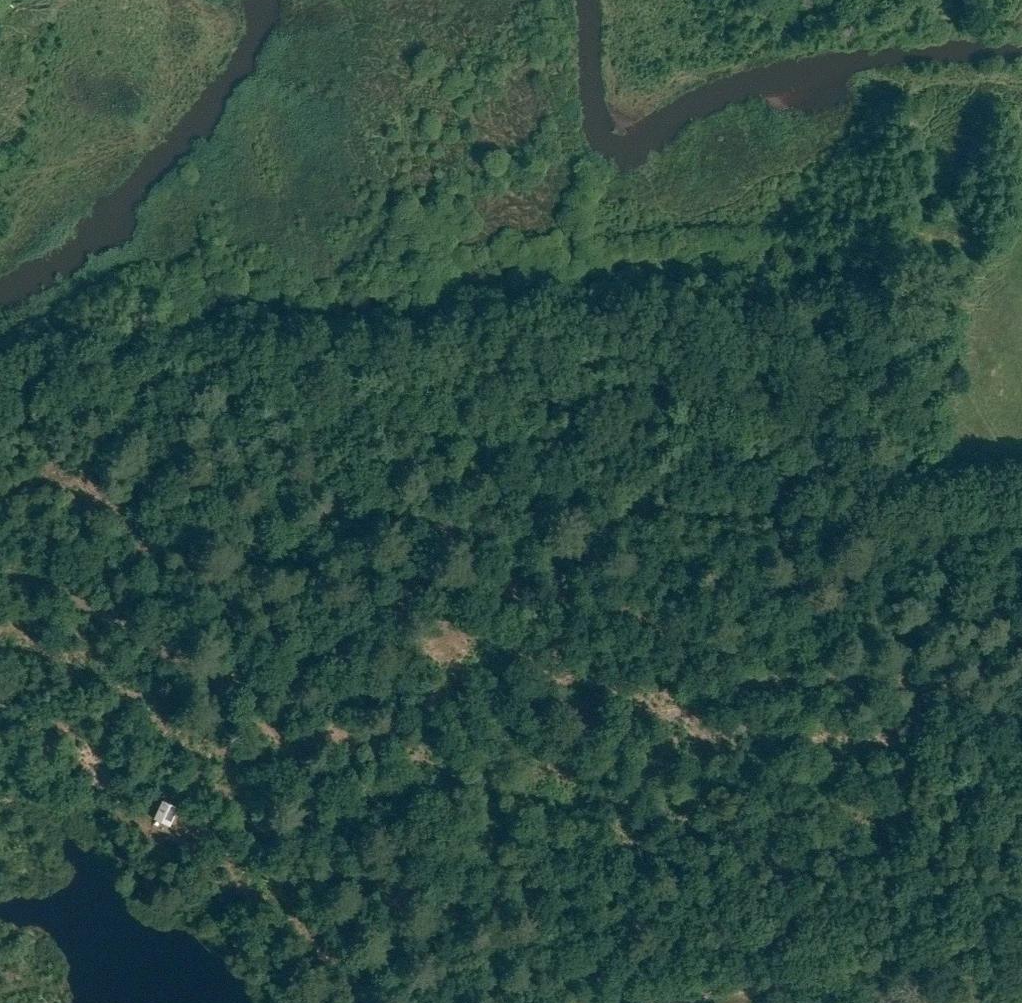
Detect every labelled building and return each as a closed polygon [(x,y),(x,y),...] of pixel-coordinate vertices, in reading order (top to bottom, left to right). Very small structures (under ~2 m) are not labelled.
[(163,801),(154,820),(171,828),(180,809),(163,801)]
